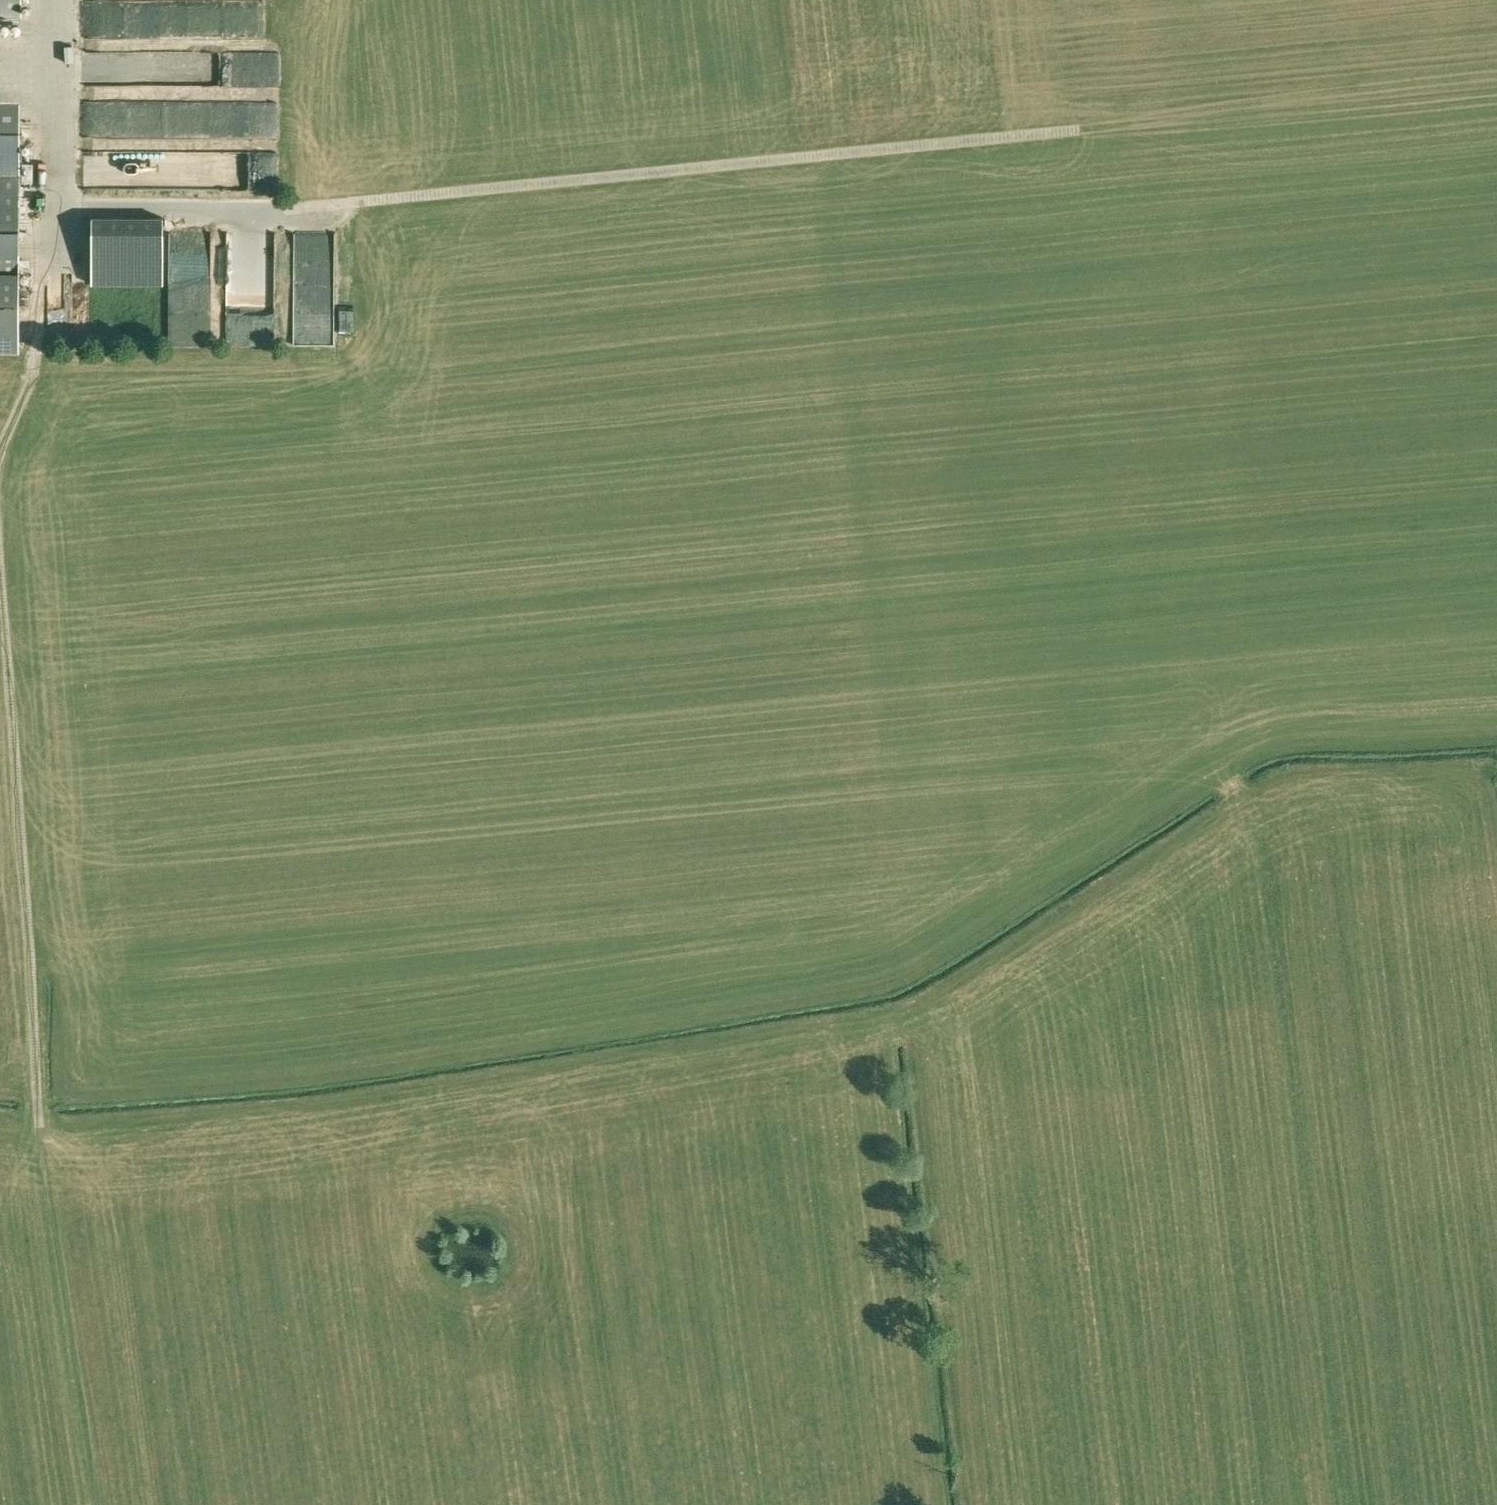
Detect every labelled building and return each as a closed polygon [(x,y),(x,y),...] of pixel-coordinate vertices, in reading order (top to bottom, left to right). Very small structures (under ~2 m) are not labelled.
[(23,12),(23,0),(0,0),(0,12),(23,12)] [(12,38),(15,26),(0,23),(0,35),(12,38)] [(21,101),(0,101),(0,346),(19,346),(21,101)] [(271,110),(251,111),(252,132),(272,132),(271,110)] [(93,280),(167,281),(168,214),(94,213),(93,280)] [(177,237),(176,297),(217,298),(218,244),(208,244),(208,237),(177,237)]
